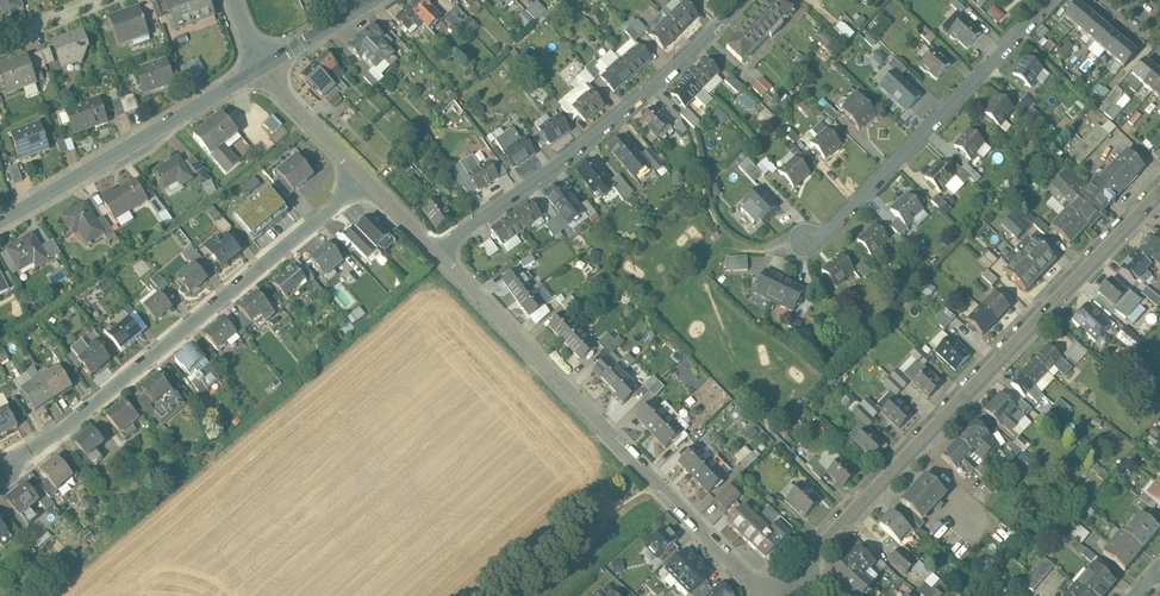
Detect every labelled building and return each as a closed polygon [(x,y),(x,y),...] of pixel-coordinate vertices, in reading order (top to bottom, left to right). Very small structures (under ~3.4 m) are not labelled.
[(3,14),(10,12),(6,0),(0,0),(0,6),(3,14)] [(10,12),(24,7),(22,0),(6,0),(10,12)] [(152,3),(158,19),(171,14),(167,1),(167,0),(162,0),(152,3)] [(167,1),(171,14),(176,28),(179,27),(180,28),(184,27),(183,26),(214,15),(209,0),(169,0),(167,1)] [(423,0),(416,0),(408,8),(423,23),(428,29),(439,18),(431,9),(423,0)] [(513,0),(496,0),(506,10),(515,1),(513,0)] [(752,21),(767,36),(793,10),(783,0),(772,0),(752,21)] [(956,0),(954,0),(950,4),(960,14),(965,9),(956,0)] [(982,0),(978,4),(986,13),(991,8),(982,0)] [(684,2),(667,19),(681,32),(698,15),(684,2)] [(152,3),(139,8),(144,24),(158,19),(152,3)] [(1077,3),(1064,18),(1075,27),(1087,11),(1077,3)] [(993,5),(989,11),(1000,20),(1005,14),(993,5)] [(456,7),(450,13),(461,25),(467,19),(456,7)] [(139,8),(110,18),(120,45),(148,35),(144,24),(139,8)] [(408,8),(396,19),(404,27),(401,29),(404,32),(406,30),(408,31),(414,25),(417,29),(423,23),(408,8)] [(546,18),(536,8),(530,14),(540,24),(546,18)] [(1097,20),(1087,11),(1075,27),(1084,35),(1097,20)] [(461,25),(450,13),(444,18),(455,30),(461,25)] [(860,19),(856,15),(852,19),(860,26),(865,21),(862,17),(860,19)] [(981,33),(964,17),(949,34),(955,39),(956,38),(967,48),(981,33)] [(468,19),(462,25),(470,33),(477,27),(468,19)] [(667,19),(659,27),(650,36),(663,50),(681,32),(667,19)] [(1097,20),(1084,35),(1094,43),(1107,28),(1097,20)] [(752,21),(726,48),(742,63),(767,36),(752,21)] [(372,24),(361,36),(379,54),(381,52),(385,48),(383,45),(384,44),(381,40),(384,37),(372,24)] [(859,30),(852,24),(848,29),(854,35),(859,30)] [(848,29),(845,26),(839,32),(849,41),(854,35),(848,29)] [(936,39),(923,26),(917,32),(930,45),(936,39)] [(640,37),(630,27),(625,32),(633,39),(635,42),(640,37)] [(1107,28),(1094,43),(1104,52),(1117,36),(1107,28)] [(826,47),(834,41),(824,29),(816,36),(826,47)] [(75,37),(56,44),(64,67),(80,62),(85,51),(84,48),(87,47),(82,31),(73,34),(75,37)] [(1039,31),(1033,38),(1040,45),(1042,43),(1050,51),(1055,47),(1039,31)] [(876,42),(870,35),(865,40),(872,46),(876,42)] [(379,54),(361,36),(349,47),(361,59),(363,56),(376,69),(385,61),(379,54)] [(1117,36),(1104,52),(1114,60),(1127,45),(1117,36)] [(635,42),(633,39),(614,55),(632,76),(650,60),(635,42)] [(1066,45),(1058,54),(1063,59),(1071,50),(1066,45)] [(1127,45),(1114,60),(1124,69),(1137,53),(1127,45)] [(50,49),(41,52),(45,65),(54,62),(50,49)] [(951,65),(935,50),(920,66),(926,72),(927,70),(937,79),(951,65)] [(41,52),(27,56),(33,72),(46,68),(45,65),(41,52)] [(387,58),(381,52),(379,54),(385,61),(387,58)] [(614,55),(612,52),(601,61),(609,70),(601,77),(614,92),(632,76),(614,55)] [(337,65),(325,53),(314,64),(325,76),(336,66),(337,65)] [(0,66),(0,72),(7,93),(36,84),(33,72),(27,56),(0,66)] [(1042,70),(1026,58),(1013,75),(1031,88),(1036,81),(1034,80),(1042,70)] [(166,59),(137,69),(144,91),(174,81),(166,59)] [(908,70),(896,59),(891,65),(902,76),(908,70)] [(601,61),(598,64),(595,60),(591,62),(601,74),(600,75),(601,76),(601,77),(609,70),(601,61)] [(205,75),(197,61),(185,69),(193,82),(205,75)] [(515,61),(507,67),(514,76),(522,70),(515,61)] [(719,74),(705,61),(688,78),(702,91),(719,74)] [(1145,61),(1132,76),(1134,78),(1128,86),(1135,93),(1135,92),(1142,85),(1155,69),(1156,69),(1145,61)] [(601,74),(591,62),(584,68),(594,80),(600,75),(601,74)] [(1095,63),(1085,75),(1088,78),(1099,66),(1095,63)] [(314,64),(302,75),(323,97),(335,86),(325,76),(314,64)] [(343,73),(336,66),(325,76),(335,86),(341,92),(342,93),(348,88),(338,78),(343,73)] [(1155,69),(1142,85),(1152,93),(1159,84),(1159,73),(1156,69),(1155,69)] [(382,86),(372,75),(367,80),(377,91),(382,86)] [(742,87),(730,76),(725,82),(737,93),(742,87)] [(688,78),(671,95),(685,108),(695,98),(705,108),(712,101),(702,91),(688,78)] [(772,88),(761,78),(757,83),(767,92),(772,88)] [(905,81),(889,97),(896,103),(897,102),(906,111),(920,96),(905,81)] [(883,83),(874,91),(878,95),(887,87),(883,83)] [(335,86),(323,97),(329,104),(338,95),(341,92),(335,86)] [(1104,88),(1095,99),(1100,103),(1109,93),(1104,88)] [(1120,96),(1115,91),(1105,103),(1111,108),(1120,96)] [(591,92),(573,108),(585,122),(603,106),(591,92)] [(138,95),(124,100),(130,116),(143,111),(138,95)] [(338,95),(329,104),(333,108),(342,100),(338,95)] [(1013,109),(997,96),(983,114),(1000,128),(1005,121),(1004,120),(1013,109)] [(1035,105),(1026,96),(1020,102),(1021,103),(1029,111),(1035,105)] [(554,98),(548,102),(555,112),(562,107),(554,98)] [(875,115),(862,99),(852,108),(851,107),(844,112),(859,129),(875,115)] [(130,116),(124,100),(116,103),(122,118),(130,116)] [(108,124),(100,101),(84,107),(91,129),(108,124)] [(1029,111),(1021,103),(1015,109),(1026,119),(1031,112),(1029,111)] [(840,117),(828,105),(822,110),(834,122),(840,117)] [(84,107),(67,112),(74,135),(91,129),(84,107)] [(671,125),(654,108),(640,121),(657,139),(671,125)] [(700,123),(687,110),(681,116),(694,130),(700,123)] [(1142,114),(1134,123),(1139,128),(1144,122),(1147,119),(1142,114)] [(222,115),(194,138),(211,158),(226,176),(240,165),(225,147),(239,135),(222,115)] [(559,116),(539,130),(549,146),(570,132),(559,116)] [(285,128),(276,118),(267,127),(276,137),(285,128)] [(687,132),(681,123),(680,122),(673,128),(682,137),(687,132)] [(1139,128),(1137,130),(1142,134),(1148,126),(1144,122),(1139,128)] [(41,125),(11,135),(21,162),(50,152),(41,125)] [(1109,136),(1098,126),(1093,132),(1103,142),(1109,136)] [(799,139),(788,128),(783,133),(794,144),(799,139)] [(513,129),(496,141),(504,153),(522,141),(513,129)] [(827,130),(817,139),(816,138),(810,143),(825,160),(841,145),(827,130)] [(984,144),(968,131),(954,147),(971,162),(977,155),(975,154),(984,144)] [(1103,142),(1093,132),(1084,141),(1094,151),(1103,142)] [(649,167),(624,136),(609,149),(634,180),(649,167)] [(67,138),(60,140),(65,156),(72,153),(67,138)] [(504,153),(505,155),(513,167),(514,169),(535,155),(524,140),(522,141),(504,153)] [(1084,141),(1075,150),(1086,160),(1094,151),(1084,141)] [(1156,149),(1152,154),(1158,160),(1159,159),(1159,153),(1156,149)] [(1086,160),(1075,150),(1070,156),(1080,166),(1086,160)] [(663,167),(649,151),(643,156),(657,172),(663,167)] [(1144,169),(1126,152),(1111,167),(1129,185),(1137,177),(1136,176),(1144,169)] [(505,155),(497,161),(505,172),(513,167),(505,155)] [(297,158),(278,174),(280,176),(294,194),(313,178),(297,158)] [(795,159),(786,168),(785,166),(778,172),(793,188),(809,174),(795,159)] [(180,160),(154,175),(158,181),(157,182),(158,184),(160,183),(165,192),(180,183),(183,188),(193,182),(180,160)] [(207,173),(196,160),(190,165),(201,178),(207,173)] [(615,190),(594,161),(578,172),(599,201),(615,190)] [(489,163),(468,176),(478,192),(499,179),(489,163)] [(948,171),(940,163),(925,179),(941,194),(947,188),(945,187),(954,177),(948,171)] [(960,170),(954,164),(948,171),(954,177),(963,186),(970,179),(960,170)] [(980,178),(966,164),(960,170),(970,179),(975,184),(980,178)] [(1129,185),(1111,167),(1096,183),(1114,199),(1121,192),(1122,192),(1129,185)] [(27,184),(22,168),(13,171),(18,187),(27,184)] [(765,178),(756,168),(750,173),(759,183),(765,178)] [(1083,184),(1071,172),(1066,177),(1079,188),(1083,184)] [(294,194),(280,176),(273,182),(276,187),(287,200),(294,194)] [(630,191),(618,177),(612,182),(623,196),(630,191)] [(1079,188),(1066,177),(1048,195),(1056,202),(1066,212),(1085,230),(1086,228),(1087,229),(1102,214),(1101,213),(1108,206),(1109,207),(1115,200),(1114,199),(1096,183),(1096,182),(1090,188),(1085,194),(1084,194),(1079,188)] [(259,185),(253,178),(243,187),(249,194),(259,185)] [(450,195),(441,183),(435,188),(443,200),(450,195)] [(203,187),(206,197),(215,194),(212,184),(203,187)] [(585,215),(562,185),(546,197),(561,216),(569,226),(585,215)] [(722,195),(718,186),(713,188),(717,197),(722,195)] [(140,187),(120,199),(118,196),(106,203),(119,223),(140,210),(142,212),(152,206),(140,187)] [(777,207),(760,189),(743,205),(750,212),(746,215),(757,226),(761,221),(762,222),(777,207)] [(269,192),(234,220),(253,242),(287,215),(269,192)] [(908,196),(891,211),(906,228),(913,222),(911,221),(922,211),(908,196)] [(946,206),(937,196),(931,202),(941,212),(946,206)] [(697,197),(689,200),(691,205),(699,202),(697,197)] [(452,220),(438,200),(423,211),(437,231),(452,220)] [(596,215),(587,202),(581,207),(590,220),(596,215)] [(170,218),(161,204),(153,210),(162,223),(170,218)] [(531,204),(511,218),(522,233),(542,219),(531,204)] [(85,208),(64,221),(74,237),(81,233),(90,247),(104,238),(99,229),(98,229),(96,226),(85,208)] [(214,211),(207,216),(214,225),(221,219),(214,211)] [(1066,212),(1051,228),(1070,245),(1085,230),(1066,212)] [(1032,224),(1021,214),(1015,220),(1027,231),(1033,225),(1032,224)] [(561,216),(552,223),(560,234),(569,226),(561,216)] [(390,238),(371,217),(357,231),(356,231),(381,257),(396,243),(390,238)] [(511,218),(491,232),(502,247),(522,233),(511,218)] [(1049,230),(1037,219),(1032,224),(1033,225),(1044,236),(1049,230)] [(118,242),(105,220),(96,226),(98,229),(99,229),(104,238),(110,246),(118,242)] [(560,234),(552,223),(545,227),(554,240),(561,235),(560,234)] [(875,226),(857,242),(872,259),(879,253),(877,252),(888,242),(875,226)] [(908,235),(898,226),(893,231),(897,234),(903,240),(908,235)] [(381,257),(356,231),(357,231),(355,229),(345,239),(352,246),(371,266),(381,257)] [(903,240),(897,234),(891,239),(901,249),(906,244),(903,240)] [(345,239),(342,236),(337,241),(347,250),(352,246),(345,239)] [(37,238),(11,253),(24,276),(38,268),(41,272),(52,266),(46,254),(37,238)] [(240,255),(226,238),(218,245),(215,241),(205,250),(222,270),(240,255)] [(1151,238),(1150,239),(1148,238),(1143,243),(1145,244),(1136,254),(1150,267),(1154,262),(1159,267),(1159,246),(1151,238)] [(490,241),(479,249),(487,260),(499,253),(490,241)] [(1055,261),(1035,242),(1020,257),(1040,276),(1055,261)] [(343,263),(328,246),(310,261),(324,278),(333,271),(343,263)] [(58,247),(46,254),(52,266),(65,259),(58,247)] [(201,259),(193,250),(185,256),(193,266),(201,259)] [(997,260),(987,250),(977,261),(988,271),(997,260)] [(593,268),(599,268),(599,253),(588,252),(588,262),(593,262),(593,268)] [(1136,254),(1127,263),(1126,261),(1121,266),(1122,268),(1121,269),(1135,283),(1138,279),(1142,283),(1144,281),(1145,283),(1151,276),(1145,271),(1150,267),(1136,254)] [(841,256),(822,272),(836,289),(843,283),(842,281),(854,272),(841,256)] [(531,257),(520,264),(524,270),(535,263),(531,257)] [(726,272),(748,272),(747,257),(725,257),(726,272)] [(1040,276),(1020,257),(1005,273),(1025,292),(1040,276)] [(872,273),(861,263),(856,269),(866,279),(872,273)] [(195,267),(178,281),(183,287),(182,288),(184,290),(185,289),(190,296),(207,282),(195,267)] [(2,303),(14,297),(7,282),(0,269),(0,299),(2,303)] [(300,276),(294,269),(274,285),(286,301),(306,284),(300,276)] [(333,271),(324,278),(322,280),(326,286),(337,277),(333,271)] [(518,271),(503,282),(517,301),(533,290),(518,271)] [(998,280),(988,271),(982,276),(992,286),(998,280)] [(314,282),(306,272),(300,276),(306,284),(308,287),(314,282)] [(784,282),(765,273),(755,294),(765,299),(766,297),(775,301),(784,282)] [(168,287),(159,276),(151,282),(160,293),(168,287)] [(22,293),(14,278),(7,282),(14,297),(22,293)] [(1111,280),(1098,293),(1114,308),(1127,294),(1111,280)] [(803,291),(784,282),(775,301),(783,306),(782,307),(793,312),(803,291)] [(103,297),(112,292),(108,285),(99,291),(103,297)] [(1146,288),(1141,294),(1145,298),(1148,300),(1150,302),(1157,308),(1159,304),(1159,299),(1146,288)] [(533,290),(517,301),(523,309),(522,309),(530,319),(545,308),(533,290)] [(1009,309),(994,295),(981,308),(995,322),(1009,309)] [(275,317),(257,296),(239,311),(242,315),(251,326),(253,324),(259,330),(275,317)] [(161,297),(144,311),(156,325),(172,311),(161,297)] [(571,297),(561,305),(566,310),(576,302),(571,297)] [(1141,297),(1136,302),(1140,305),(1141,304),(1145,307),(1150,302),(1148,300),(1145,298),(1144,299),(1141,297)] [(981,308),(975,303),(968,309),(974,315),(968,322),(982,336),(995,322),(981,308)] [(136,315),(127,305),(121,310),(130,320),(136,315)] [(1110,326),(1088,305),(1072,321),(1080,328),(1075,334),(1081,339),(1086,334),(1095,342),(1110,326)] [(956,318),(945,308),(939,314),(950,324),(956,318)] [(563,314),(549,327),(565,345),(579,332),(563,314)] [(950,324),(939,314),(934,320),(944,330),(950,324)] [(251,326),(242,315),(235,321),(238,325),(244,332),(251,326)] [(141,337),(129,322),(116,333),(118,336),(111,341),(121,353),(141,337)] [(224,323),(206,338),(217,352),(236,337),(231,331),(224,323)] [(238,325),(231,331),(236,337),(239,341),(247,335),(244,332),(238,325)] [(1141,342),(1124,328),(1119,335),(1135,349),(1141,342)] [(596,350),(579,332),(565,345),(582,362),(596,350)] [(608,334),(598,344),(604,350),(614,341),(608,334)] [(970,356),(951,338),(936,352),(956,371),(970,356)] [(614,341),(604,350),(609,357),(620,347),(614,341)] [(1076,343),(1064,355),(1068,359),(1075,366),(1088,353),(1076,343)] [(96,345),(88,352),(82,345),(72,353),(79,362),(78,362),(83,368),(91,378),(110,363),(96,345)] [(59,351),(55,346),(49,350),(53,355),(59,351)] [(1062,359),(1048,346),(1034,361),(1047,374),(1054,366),(1065,377),(1072,370),(1061,359),(1062,359)] [(201,358),(193,349),(176,363),(187,377),(183,380),(189,387),(192,385),(200,396),(207,390),(207,391),(219,381),(213,374),(213,373),(209,368),(208,368),(204,363),(205,363),(201,358)] [(930,360),(918,349),(914,352),(918,356),(916,358),(924,366),(930,360)] [(65,359),(59,351),(53,355),(62,369),(69,365),(65,359)] [(72,353),(65,359),(69,365),(76,374),(83,368),(78,362),(79,362),(72,353)] [(215,363),(206,353),(201,358),(205,363),(204,363),(208,368),(209,368),(215,363)] [(676,367),(690,386),(702,377),(688,358),(676,367)] [(618,370),(607,359),(592,372),(608,389),(623,375),(625,373),(620,368),(618,370)] [(1034,361),(1019,376),(1033,389),(1034,388),(1047,374),(1034,361)] [(60,370),(41,381),(53,399),(71,388),(60,370)] [(913,384),(928,399),(942,385),(926,370),(913,384)] [(35,371),(16,383),(21,394),(23,393),(34,411),(53,399),(41,381),(38,376),(35,371)] [(623,375),(608,389),(624,405),(639,391),(623,375)] [(1019,376),(1011,384),(1025,397),(1027,395),(1037,403),(1044,397),(1034,388),(1033,389),(1019,376)] [(174,397),(158,377),(141,391),(146,397),(146,398),(148,401),(149,401),(152,405),(149,408),(153,412),(159,420),(166,414),(169,417),(184,404),(176,395),(174,397)] [(654,377),(643,387),(649,393),(659,383),(654,377)] [(15,382),(8,387),(14,397),(13,398),(14,398),(21,394),(16,383),(15,382)] [(659,383),(649,393),(654,398),(665,388),(659,383)] [(0,390),(0,395),(4,402),(13,398),(14,397),(8,387),(7,387),(7,386),(0,390)] [(1014,408),(1001,395),(986,411),(1000,424),(1002,422),(1011,431),(1025,417),(1014,408)] [(148,401),(146,398),(146,397),(137,405),(148,417),(153,412),(149,408),(152,405),(149,401),(148,401)] [(872,406),(863,397),(858,403),(860,406),(867,412),(872,406)] [(912,416),(894,399),(881,412),(899,430),(912,416)] [(1071,409),(1059,399),(1054,406),(1064,414),(1066,416),(1071,409)] [(1032,410),(1021,400),(1014,408),(1025,417),(1026,417),(1032,410)] [(654,401),(636,418),(651,434),(669,417),(654,401)] [(856,402),(848,410),(853,414),(860,406),(858,403),(857,403),(856,402)] [(125,405),(107,420),(119,434),(120,434),(130,425),(132,427),(139,421),(125,405)] [(867,412),(860,406),(853,414),(852,415),(859,421),(861,419),(870,427),(876,421),(867,412)] [(1054,406),(1045,416),(1054,424),(1064,414),(1054,406)] [(8,410),(0,414),(0,439),(18,429),(8,410)] [(669,417),(651,434),(666,449),(683,432),(669,417)] [(989,438),(974,423),(958,440),(973,454),(981,460),(982,460),(996,445),(989,438)] [(130,425),(120,434),(126,441),(136,432),(132,427),(130,425)] [(884,445),(867,429),(854,442),(866,453),(865,454),(871,459),(884,445)] [(699,431),(690,440),(694,444),(703,436),(699,431)] [(92,432),(75,446),(82,454),(87,460),(95,453),(103,446),(92,432)] [(1030,446),(1019,436),(1013,443),(1022,450),(1024,452),(1030,446)] [(973,454),(958,440),(942,457),(966,480),(975,471),(978,467),(969,458),(973,454)] [(1013,443),(1009,447),(1008,447),(1003,452),(1012,461),(1022,450),(1013,443)] [(696,446),(679,463),(694,478),(711,462),(696,446)] [(95,453),(87,460),(91,464),(91,465),(93,468),(102,460),(95,453)] [(87,460),(82,454),(76,459),(84,470),(91,465),(91,464),(87,460)] [(751,454),(740,464),(746,470),(757,460),(751,454)] [(990,467),(982,460),(981,460),(973,454),(969,458),(978,467),(975,471),(987,482),(995,473),(989,468),(990,467)] [(856,474),(840,459),(830,470),(827,473),(843,488),(856,474)] [(72,477),(58,461),(41,475),(47,481),(55,491),(56,491),(72,477)] [(830,470),(820,461),(811,470),(820,480),(827,473),(830,470)] [(711,462),(694,478),(709,494),(726,477),(711,462)] [(926,476),(901,502),(911,511),(921,521),(946,495),(926,476)] [(55,491),(47,481),(39,487),(45,495),(50,500),(58,493),(56,491),(55,491)] [(820,502),(811,493),(813,490),(808,485),(806,488),(802,484),(787,499),(806,517),(820,502)] [(1157,485),(1148,496),(1157,505),(1159,507),(1159,487),(1157,485)] [(38,501),(26,487),(7,502),(28,527),(37,520),(30,510),(39,502),(38,501)] [(733,493),(728,488),(715,501),(725,511),(741,497),(735,491),(733,493)] [(1148,496),(1144,493),(1139,499),(1142,501),(1153,510),(1157,505),(1148,496)] [(50,500),(45,495),(38,501),(39,502),(47,512),(54,506),(50,500)] [(1153,510),(1142,501),(1137,507),(1148,516),(1153,510)] [(768,531),(743,507),(727,523),(762,557),(767,557),(780,543),(768,531)] [(921,521),(911,511),(906,516),(910,520),(916,526),(921,521)] [(905,525),(891,513),(879,525),(900,545),(912,533),(912,532),(905,525)] [(1159,531),(1140,515),(1123,535),(1142,551),(1159,531)] [(793,530),(780,518),(775,523),(788,535),(793,530)] [(916,526),(910,520),(905,525),(912,532),(912,533),(920,540),(925,534),(916,526)] [(788,535),(775,523),(768,531),(780,543),(788,535)] [(1079,525),(1071,535),(1081,544),(1090,534),(1079,525)] [(4,529),(0,533),(0,544),(3,547),(12,539),(4,529)] [(666,529),(647,547),(646,547),(646,548),(657,559),(673,544),(676,541),(677,541),(666,529),(665,529),(666,529)] [(1123,535),(1120,532),(1103,553),(1125,572),(1142,551),(1123,535)] [(673,544),(657,559),(662,565),(677,551),(678,550),(673,544)] [(1097,558),(1086,548),(1081,554),(1092,563),(1097,558)] [(875,564),(859,549),(846,562),(870,584),(876,577),(869,571),(875,564)] [(662,565),(662,566),(666,571),(682,556),(677,551),(662,565)] [(682,556),(666,571),(678,583),(699,563),(687,551),(682,556)] [(899,552),(890,562),(905,574),(911,567),(926,580),(932,574),(917,560),(913,564),(899,552)] [(1045,558),(1024,583),(1033,592),(1054,566),(1045,558)] [(846,562),(834,574),(858,595),(864,595),(872,587),(846,562)] [(710,575),(699,563),(678,583),(690,595),(705,580),(710,575)] [(1095,565),(1077,586),(1089,595),(1104,595),(1115,582),(1095,565)] [(690,595),(691,595),(698,595),(708,587),(710,585),(705,580),(690,595)] [(924,584),(917,592),(923,595),(935,595),(936,594),(924,584)] [(711,595),(730,595),(721,586),(714,593),(711,595)] [(1077,586),(1068,595),(1089,595),(1077,586)] [(698,595),(711,595),(714,593),(708,587),(698,595)]
